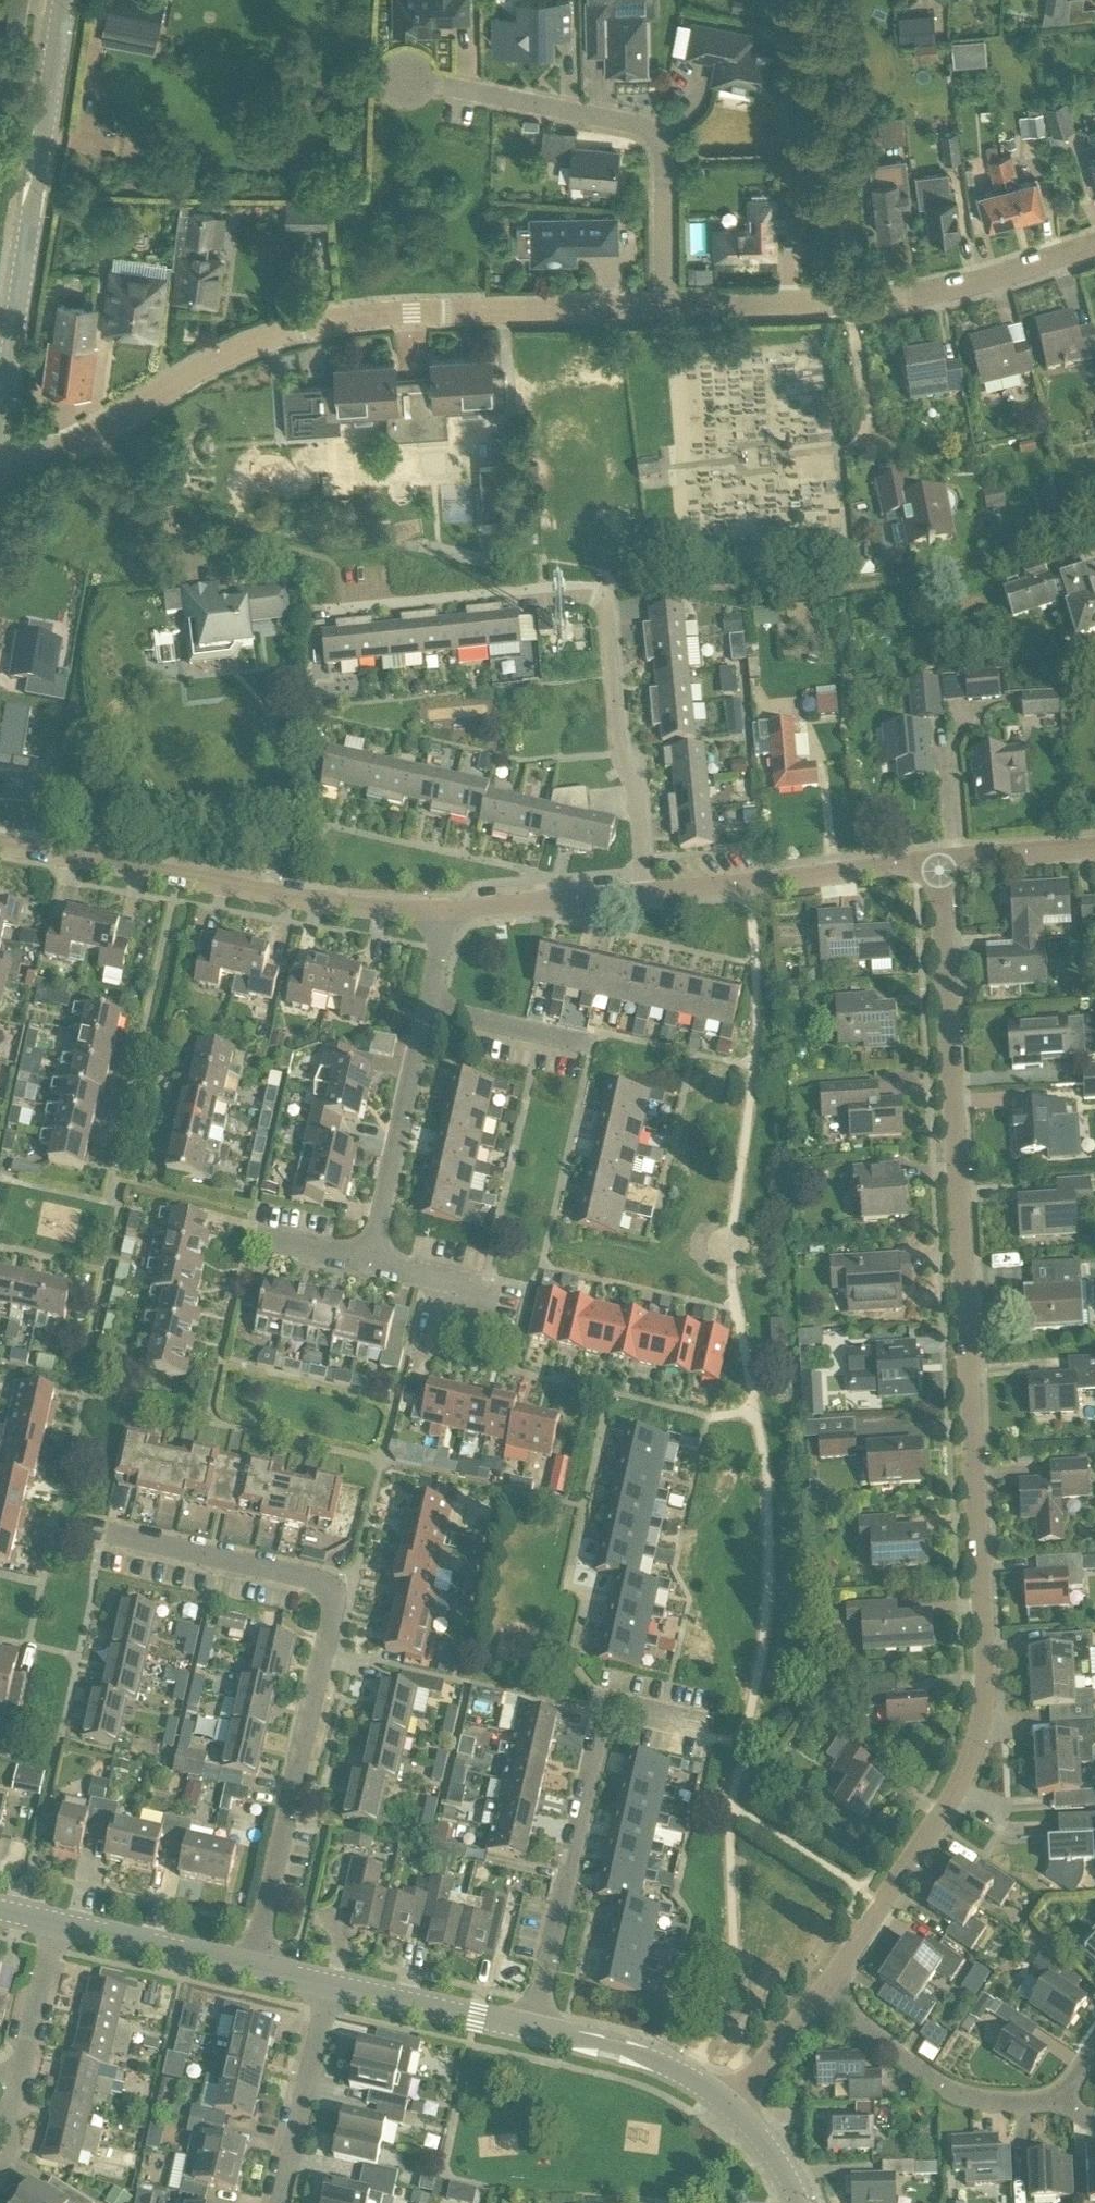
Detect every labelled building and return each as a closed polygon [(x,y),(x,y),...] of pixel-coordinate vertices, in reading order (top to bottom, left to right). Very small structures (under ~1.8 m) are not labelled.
[(165,0),(110,0),(102,43),(155,53),(165,0)] [(396,34),(432,33),(431,18),(439,18),(439,22),(469,21),(469,0),(395,0),(396,34)] [(496,51),(504,50),(504,52),(521,52),(526,55),(531,52),(536,52),(541,46),(546,51),(554,51),(554,43),(548,38),(553,33),(571,33),(570,0),(520,0),(521,17),(503,17),(503,19),(495,19),(496,51)] [(1069,0),(1065,0),(1063,14),(1045,10),(1042,28),(1067,26),(1069,0)] [(1067,26),(1094,23),(1094,19),(1094,7),(1083,9),(1083,0),(1069,0),(1067,26)] [(588,1),(589,36),(607,36),(608,73),(647,72),(646,13),(608,14),(608,1),(588,1)] [(899,21),(900,41),(936,38),(934,18),(899,21)] [(773,98),(781,93),(783,82),(779,77),(783,54),(750,48),(752,35),(695,24),(689,54),(719,60),(723,66),(720,81),(753,87),(759,95),(773,98)] [(984,39),(953,42),(955,66),(986,63),(984,39)] [(915,44),(916,60),(939,57),(938,42),(915,44)] [(1053,135),(1063,133),(1076,129),(1068,101),(1045,108),(1053,135)] [(1046,132),(1043,113),(1027,116),(1030,135),(1046,132)] [(903,118),(885,120),(887,133),(904,131),(903,118)] [(525,129),(538,131),(539,123),(526,122),(525,129)] [(542,157),(568,159),(572,164),(570,182),(585,183),(585,189),(613,192),(614,186),(616,186),(619,151),(576,148),(578,132),(544,129),(542,157)] [(1089,131),(1093,143),(1086,145),(1094,176),(1094,129),(1089,131)] [(942,134),(945,163),(962,161),(958,132),(942,134)] [(1053,135),(1049,136),(1054,152),(1067,148),(1063,133),(1053,135)] [(1008,139),(1011,149),(1017,147),(1015,137),(1008,139)] [(1001,156),(1017,218),(1046,210),(1038,177),(1019,182),(1012,153),(1001,156)] [(1017,218),(1001,156),(989,159),(997,188),(978,193),(987,226),(1017,218)] [(875,195),(871,195),(873,214),(878,214),(880,234),(905,231),(902,203),(911,202),(907,160),(872,164),(875,195)] [(973,167),(965,168),(967,184),(975,183),(973,167)] [(927,202),(932,236),(960,232),(955,189),(937,191),(939,201),(927,202)] [(715,228),(716,258),(770,257),(770,251),(777,249),(777,223),(782,223),(782,224),(808,224),(807,192),(800,192),(781,193),(781,198),(776,198),(776,197),(749,198),(750,227),(715,228)] [(188,212),(192,212),(194,204),(182,205),(181,211),(188,212)] [(290,206),(290,226),(328,226),(326,206),(290,206)] [(214,216),(192,212),(188,212),(181,211),(173,268),(180,269),(176,298),(217,304),(223,261),(208,259),(214,216)] [(564,262),(564,257),(576,256),(576,251),(619,250),(618,218),(532,220),(532,227),(517,227),(518,256),(538,255),(538,262),(564,262)] [(723,289),(723,270),(706,271),(707,289),(723,289)] [(104,330),(157,337),(165,279),(112,272),(104,330)] [(44,390),(90,396),(97,344),(90,344),(95,308),(60,303),(56,340),(50,339),(44,390)] [(1049,367),(1094,356),(1094,341),(1091,327),(1077,330),(1072,313),(1037,322),(1049,367)] [(971,338),(983,385),(1034,372),(1027,344),(1011,348),(1007,329),(971,338)] [(905,352),(913,399),(963,391),(959,362),(944,364),(941,347),(905,352)] [(325,385),(327,420),(388,416),(389,439),(449,435),(448,412),(508,407),(506,373),(493,374),(492,355),(433,359),(434,378),(416,379),(397,380),(396,362),(337,366),(338,384),(325,385)] [(637,462),(639,477),(662,474),(660,459),(637,462)] [(538,477),(537,464),(523,465),(524,478),(538,477)] [(516,499),(516,489),(520,489),(520,478),(517,478),(517,473),(519,472),(519,465),(480,467),(483,519),(508,518),(507,499),(516,499)] [(951,494),(948,493),(945,493),(944,490),(911,496),(907,475),(878,480),(885,514),(904,511),(907,525),(911,524),(915,544),(953,537),(950,518),(951,517),(953,516),(954,514),(956,512),(957,511),(957,508),(958,506),(958,504),(957,501),(956,499),(954,497),(952,495),(951,494)] [(984,493),(988,509),(1005,504),(1002,489),(984,493)] [(1005,592),(1014,619),(1058,604),(1063,603),(1069,601),(1072,607),(1068,608),(1068,609),(1078,640),(1094,635),(1094,570),(1063,580),(1051,584),(1044,561),(1022,568),(1028,585),(1005,592)] [(182,589),(191,664),(233,659),(243,646),(253,645),(251,622),(287,618),(284,590),(242,595),(242,603),(220,605),(217,585),(182,589)] [(673,608),(683,607),(681,594),(671,595),(673,608)] [(485,607),(489,648),(523,644),(519,611),(504,613),(504,605),(485,607)] [(453,618),(457,651),(489,648),(485,607),(467,609),(467,617),(453,618)] [(644,625),(646,644),(687,640),(684,607),(683,607),(673,608),(651,610),(652,624),(644,625)] [(439,612),(420,614),(424,655),(457,651),(453,618),(439,620),(439,612)] [(539,613),(540,635),(553,634),(552,612),(539,613)] [(402,623),(388,625),(392,658),(424,655),(420,614),(402,616),(402,623)] [(724,617),(725,634),(743,632),(741,615),(724,617)] [(355,620),(359,661),(392,658),(388,625),(374,626),(373,618),(355,620)] [(359,661),(355,620),(336,622),(337,630),(322,632),(324,651),(326,663),(326,665),(359,661)] [(19,631),(12,674),(55,681),(62,638),(19,631)] [(730,638),(731,650),(746,649),(745,636),(730,638)] [(687,640),(646,644),(648,662),(656,662),(657,676),(690,672),(687,640)] [(326,663),(324,651),(314,652),(316,664),(326,663)] [(758,661),(748,662),(750,680),(760,679),(758,661)] [(734,668),(720,669),(721,682),(725,682),(736,681),(735,677),(734,668)] [(690,672),(657,676),(659,690),(651,690),(653,709),(693,705),(690,672)] [(967,676),(969,698),(1000,695),(998,673),(967,676)] [(911,682),(914,719),(944,716),(940,679),(911,682)] [(415,690),(418,694),(425,694),(427,688),(424,683),(417,684),(415,690)] [(1057,693),(1022,695),(1023,717),(1058,715),(1057,693)] [(819,699),(821,717),(840,715),(838,698),(819,699)] [(41,712),(62,716),(65,703),(43,699),(41,712)] [(693,705),(653,709),(654,727),(662,727),(664,742),(697,738),(693,705)] [(24,763),(33,711),(8,707),(0,755),(0,798),(31,804),(38,765),(24,763)] [(816,765),(802,766),(796,759),(793,721),(753,725),(756,754),(772,753),(773,758),(774,757),(777,790),(818,787),(816,765)] [(743,722),(727,723),(728,734),(744,733),(743,722)] [(881,763),(897,762),(898,777),(934,774),(930,724),(878,729),(881,763)] [(674,769),(676,783),(708,780),(705,746),(664,750),(666,770),(674,769)] [(355,787),(362,755),(330,748),(321,788),(340,792),(342,784),(355,787)] [(975,753),(979,800),(1026,795),(1022,748),(975,753)] [(367,798),(385,802),(394,762),(362,755),(355,787),(369,790),(367,798)] [(394,762),(385,802),(404,806),(405,799),(420,802),(427,769),(394,762)] [(747,774),(746,762),(732,763),(733,775),(747,774)] [(431,812),(449,816),(458,776),(427,769),(420,802),(433,805),(431,812)] [(491,784),(458,776),(449,816),(468,821),(469,813),(482,816),(489,791),(490,787),(491,784)] [(669,798),(671,816),(712,812),(708,780),(676,783),(677,797),(669,798)] [(552,806),(544,838),(559,841),(561,845),(565,849),(570,851),(574,853),(578,853),(580,853),(584,853),(589,852),(595,849),(609,853),(611,846),(614,842),(616,837),(617,832),(615,827),(617,820),(591,814),(588,789),(554,793),(552,806)] [(489,791),(482,816),(480,824),(495,827),(493,834),(511,839),(520,799),(489,791)] [(552,806),(520,799),(511,839),(530,843),(531,835),(544,838),(552,806)] [(745,811),(746,823),(756,823),(756,810),(745,811)] [(712,812),(671,816),(673,835),(680,834),(682,849),(715,845),(712,812)] [(1013,886),(1015,929),(1043,928),(1043,920),(1069,918),(1067,883),(1013,886)] [(1082,926),(1094,925),(1094,898),(1080,899),(1082,926)] [(1,940),(4,926),(18,929),(23,905),(0,900),(0,940),(1,940)] [(84,964),(87,950),(95,913),(86,911),(85,915),(69,911),(65,928),(53,925),(46,955),(84,964)] [(95,913),(87,950),(103,954),(100,967),(123,972),(130,943),(117,940),(121,923),(105,920),(106,916),(95,913)] [(819,916),(822,965),(892,960),(889,927),(852,929),(851,914),(819,916)] [(1043,928),(1015,929),(1017,950),(990,951),(992,986),(1046,983),(1043,928)] [(21,945),(42,949),(45,936),(24,931),(21,945)] [(237,978),(246,941),(235,938),(234,943),(203,935),(199,954),(202,954),(195,982),(219,988),(222,975),(237,978)] [(246,941),(237,978),(233,995),(248,998),(249,995),(273,1000),(279,971),(266,968),(270,951),(255,947),(256,943),(246,941)] [(566,990),(575,951),(545,944),(535,984),(555,988),(552,1003),(563,1005),(566,990)] [(575,951),(566,990),(583,994),(579,1009),(591,1011),(595,996),(603,957),(575,951)] [(5,983),(11,959),(0,956),(0,981),(5,983)] [(622,1002),(631,963),(603,957),(595,996),(611,1000),(608,1015),(619,1017),(622,1002)] [(328,998),(336,962),(327,960),(326,964),(310,960),(306,978),(293,975),(287,1004),(311,1009),(314,995),(328,998)] [(336,962),(328,998),(344,1002),(341,1016),(365,1022),(372,992),(375,993),(379,976),(347,969),(348,965),(336,962)] [(659,970),(631,963),(622,1002),(640,1006),(636,1021),(647,1024),(651,1008),(659,970)] [(659,970),(651,1008),(667,1012),(664,1028),(675,1030),(679,1014),(687,976),(659,970)] [(815,983),(815,970),(802,971),(803,983),(815,983)] [(35,980),(37,972),(30,971),(26,986),(33,987),(35,980)] [(687,976),(679,1014),(695,1018),(692,1034),(693,1034),(703,1037),(707,1020),(716,983),(687,976)] [(47,982),(35,980),(33,987),(39,989),(46,990),(47,982)] [(716,983),(707,1020),(724,1024),(721,1041),(731,1043),(735,1026),(733,1026),(741,988),(716,983)] [(46,990),(39,989),(35,1005),(45,1007),(49,991),(46,990)] [(69,1008),(72,996),(61,994),(59,1005),(69,1008)] [(837,999),(840,1045),(880,1043),(881,1049),(896,1048),(894,1009),(852,1011),(851,998),(837,999)] [(563,1005),(552,1003),(549,1015),(560,1018),(563,1005)] [(77,1034),(115,1042),(121,1015),(75,1005),(72,1016),(81,1018),(77,1034)] [(1043,1067),(1042,1057),(1083,1055),(1080,1019),(1039,1021),(1039,1024),(1010,1026),(1012,1057),(1014,1057),(1014,1068),(1043,1067)] [(647,1024),(636,1021),(633,1035),(644,1037),(647,1024)] [(675,1030),(664,1028),(661,1040),(672,1043),(675,1030)] [(258,1030),(254,1045),(268,1048),(272,1033),(258,1030)] [(29,1032),(26,1048),(36,1051),(39,1034),(29,1032)] [(75,1044),(72,1059),(110,1068),(115,1042),(77,1034),(69,1032),(67,1042),(75,1044)] [(700,1049),(703,1037),(693,1034),(690,1047),(700,1049)] [(270,1048),(281,1051),(284,1037),(273,1035),(270,1048)] [(345,1050),(356,1053),(359,1043),(347,1041),(345,1050)] [(731,1043),(721,1041),(718,1053),(729,1055),(731,1043)] [(195,1071),(229,1078),(241,1081),(244,1069),(232,1067),(235,1051),(201,1043),(195,1071)] [(345,1050),(328,1046),(322,1071),(316,1085),(331,1088),(369,1097),(375,1070),(354,1065),(356,1053),(345,1050)] [(280,1068),(290,1070),(294,1054),(284,1052),(280,1068)] [(23,1058),(20,1074),(30,1077),(34,1061),(23,1058)] [(110,1068),(72,1059),(64,1058),(61,1068),(69,1070),(66,1085),(100,1092),(104,1093),(110,1068)] [(1094,1084),(1094,1064),(1085,1064),(1085,1070),(1083,1070),(1084,1084),(1094,1084)] [(229,1078),(195,1071),(190,1094),(185,1093),(185,1094),(223,1103),(236,1106),(238,1095),(226,1093),(229,1078)] [(454,1074),(448,1099),(488,1108),(492,1091),(508,1094),(511,1085),(495,1081),(494,1083),(454,1074)] [(61,1111),(94,1118),(100,1092),(66,1085),(54,1082),(52,1092),(64,1095),(61,1111)] [(28,1086),(18,1084),(14,1100),(24,1102),(28,1086)] [(610,1084),(604,1110),(644,1119),(648,1102),(663,1106),(665,1094),(650,1091),(649,1093),(610,1084)] [(822,1087),(823,1117),(850,1115),(851,1137),(901,1134),(899,1100),(876,1101),(875,1084),(822,1087)] [(1084,1084),(1084,1099),(1094,1098),(1094,1084),(1084,1084)] [(315,1100),(310,1124),(339,1131),(342,1118),(359,1122),(362,1106),(367,1107),(369,1097),(331,1088),(316,1085),(315,1100)] [(276,1103),(279,1090),(268,1088),(265,1101),(276,1103)] [(223,1103),(185,1094),(179,1120),(212,1128),(225,1131),(228,1119),(215,1116),(218,1103),(223,1104),(223,1103)] [(448,1099),(442,1127),(482,1137),(486,1118),(502,1122),(504,1112),(488,1108),(448,1099)] [(1017,1105),(1020,1152),(1052,1150),(1051,1132),(1068,1131),(1066,1101),(1017,1105)] [(12,1108),(9,1125),(19,1127),(22,1111),(12,1108)] [(55,1136),(89,1143),(94,1118),(61,1111),(48,1108),(46,1119),(58,1121),(55,1136)] [(644,1119),(604,1110),(598,1138),(638,1147),(642,1130),(656,1134),(659,1122),(644,1119)] [(274,1114),(263,1112),(259,1129),(270,1131),(274,1114)] [(516,1126),(518,1115),(506,1113),(504,1123),(516,1126)] [(173,1146),(207,1153),(220,1157),(222,1145),(209,1142),(212,1128),(179,1120),(173,1146)] [(317,1149),(313,1165),(352,1173),(358,1147),(336,1142),(339,1131),(310,1124),(305,1147),(317,1149)] [(442,1127),(435,1155),(475,1165),(479,1147),(494,1150),(497,1140),(482,1137),(442,1127)] [(89,1143),(55,1136),(43,1133),(41,1144),(53,1146),(50,1162),(83,1169),(89,1143)] [(3,1151),(13,1153),(17,1137),(7,1134),(3,1151)] [(253,1155),(264,1158),(268,1141),(257,1138),(253,1155)] [(592,1166),(632,1175),(635,1159),(649,1162),(652,1150),(638,1147),(598,1138),(592,1166)] [(509,1154),(512,1144),(500,1141),(497,1151),(509,1154)] [(207,1153),(173,1146),(167,1172),(214,1183),(216,1172),(203,1169),(207,1153)] [(662,1153),(652,1150),(649,1162),(660,1164),(662,1153)] [(435,1155),(429,1184),(469,1193),(473,1175),(503,1182),(505,1172),(475,1165),(435,1155)] [(349,1184),(352,1173),(313,1165),(301,1162),(292,1200),(321,1207),(324,1194),(341,1198),(344,1183),(349,1184)] [(11,1164),(9,1172),(27,1176),(29,1168),(11,1164)] [(258,1183),(262,1166),(252,1164),(248,1181),(258,1183)] [(792,1165),(793,1180),(809,1179),(808,1164),(792,1165)] [(645,1178),(632,1175),(592,1166),(585,1195),(625,1203),(629,1187),(643,1190),(645,1178)] [(854,1170),(855,1190),(860,1190),(862,1222),(906,1220),(904,1180),(899,1181),(898,1167),(854,1170)] [(222,1173),(216,1172),(214,1183),(220,1184),(222,1173)] [(1020,1201),(1022,1238),(1076,1234),(1074,1203),(1090,1202),(1089,1179),(1059,1181),(1060,1198),(1020,1201)] [(265,1184),(263,1191),(276,1194),(277,1187),(265,1184)] [(429,1184),(421,1215),(461,1224),(466,1204),(476,1206),(482,1207),(482,1206),(484,1196),(469,1193),(429,1184)] [(639,1207),(639,1206),(625,1203),(585,1195),(578,1225),(618,1234),(623,1214),(637,1217),(639,1207)] [(484,1196),(482,1206),(494,1209),(497,1199),(484,1196)] [(655,1210),(639,1206),(639,1207),(637,1217),(652,1220),(655,1210)] [(169,1240),(206,1248),(209,1236),(204,1235),(207,1220),(161,1210),(159,1222),(172,1225),(169,1240)] [(127,1230),(138,1233),(142,1216),(131,1214),(127,1230)] [(492,1232),(494,1221),(486,1219),(483,1230),(492,1232)] [(163,1265),(201,1273),(203,1262),(198,1261),(201,1248),(206,1249),(206,1248),(169,1240),(156,1237),(153,1248),(166,1251),(163,1265)] [(125,1239),(122,1256),(132,1258),(136,1241),(125,1239)] [(808,1245),(795,1246),(796,1255),(809,1254),(808,1245)] [(832,1261),(833,1288),(848,1288),(850,1312),(901,1309),(900,1288),(910,1288),(909,1269),(888,1270),(888,1258),(832,1261)] [(141,1268),(149,1270),(150,1262),(143,1261),(141,1268)] [(157,1291),(198,1300),(198,1298),(196,1298),(198,1288),(192,1286),(195,1273),(201,1275),(201,1273),(163,1265),(150,1262),(149,1270),(148,1274),(161,1276),(157,1291)] [(1046,1286),(1025,1287),(1027,1331),(1089,1327),(1086,1283),(1081,1283),(1079,1262),(1045,1264),(1046,1286)] [(120,1264),(116,1281),(126,1283),(130,1267),(120,1264)] [(20,1277),(0,1272),(0,1308),(12,1311),(20,1277)] [(561,1286),(570,1288),(572,1277),(564,1275),(561,1286)] [(45,1282),(20,1277),(12,1311),(10,1323),(20,1325),(23,1313),(38,1316),(45,1282)] [(45,1282),(38,1316),(35,1328),(46,1331),(48,1319),(65,1322),(68,1305),(72,1288),(45,1282)] [(284,1327),(291,1293),(293,1288),(282,1285),(281,1291),(265,1287),(255,1334),(266,1336),(269,1323),(284,1327)] [(110,1306),(121,1309),(124,1292),(114,1290),(110,1306)] [(158,1318),(198,1327),(200,1315),(195,1314),(198,1300),(157,1291),(153,1290),(150,1302),(161,1304),(158,1318)] [(306,1297),(291,1293),(284,1327),(281,1340),(291,1342),(295,1329),(309,1333),(316,1299),(318,1294),(307,1291),(306,1297)] [(643,1292),(641,1299),(651,1302),(653,1295),(643,1292)] [(532,1329),(530,1339),(557,1345),(567,1299),(540,1293),(537,1309),(536,1311),(533,1326),(532,1329)] [(331,1303),(316,1299),(309,1333),(306,1345),(316,1347),(319,1335),(334,1339),(341,1309),(344,1300),(333,1297),(331,1303)] [(661,1306),(670,1308),(672,1299),(663,1297),(661,1306)] [(567,1299),(557,1345),(584,1351),(594,1305),(567,1299)] [(594,1305),(584,1351),(611,1357),(621,1311),(594,1305)] [(707,1307),(697,1305),(694,1318),(704,1320),(707,1307)] [(341,1309),(334,1339),(330,1356),(341,1359),(345,1346),(358,1349),(366,1315),(367,1310),(357,1307),(356,1312),(341,1309)] [(712,1322),(715,1309),(707,1307),(704,1320),(712,1322)] [(621,1311),(611,1357),(638,1363),(648,1317),(621,1311)] [(385,1355),(387,1346),(394,1315),(383,1313),(381,1318),(366,1315),(358,1349),(355,1362),(367,1364),(370,1352),(385,1355)] [(104,1332),(115,1334),(119,1317),(108,1315),(104,1332)] [(153,1344),(192,1353),(194,1342),(189,1341),(192,1327),(198,1328),(198,1327),(158,1318),(147,1316),(145,1326),(156,1329),(153,1344)] [(648,1317),(638,1363),(664,1369),(675,1323),(648,1317)] [(770,1320),(772,1348),(788,1347),(786,1319),(770,1320)] [(675,1323),(664,1369),(691,1375),(702,1329),(675,1323)] [(702,1329),(691,1375),(718,1381),(728,1335),(702,1329)] [(800,1333),(801,1346),(822,1345),(821,1331),(800,1333)] [(192,1353),(153,1344),(141,1341),(139,1352),(150,1355),(147,1369),(186,1378),(189,1367),(183,1366),(186,1353),(191,1354),(192,1353)] [(98,1358),(109,1360),(113,1344),(102,1342),(98,1358)] [(914,1343),(877,1345),(877,1349),(849,1351),(851,1386),(879,1384),(880,1397),(917,1395),(914,1343)] [(387,1346),(385,1355),(382,1367),(400,1371),(404,1350),(387,1346)] [(11,1360),(27,1364),(30,1354),(13,1350),(11,1360)] [(259,1358),(258,1365),(274,1369),(278,1353),(266,1350),(259,1358)] [(37,1367),(54,1371),(56,1361),(39,1357),(37,1367)] [(1071,1374),(1075,1374),(1076,1391),(1094,1390),(1094,1357),(1070,1359),(1071,1374)] [(283,1371),(299,1375),(302,1364),(285,1361),(283,1371)] [(308,1377),(325,1381),(327,1370),(311,1366),(308,1377)] [(334,1383),(350,1386),(352,1376),(336,1372),(334,1383)] [(805,1418),(822,1417),(819,1374),(803,1375),(803,1386),(805,1418)] [(1076,1391),(1075,1374),(1071,1374),(1030,1377),(1031,1395),(1032,1394),(1033,1414),(1077,1411),(1076,1391)] [(360,1389),(377,1392),(379,1382),(363,1378),(360,1389)] [(18,1383),(13,1405),(55,1415),(58,1404),(52,1403),(55,1392),(18,1383)] [(442,1428),(452,1385),(441,1383),(440,1388),(428,1385),(424,1404),(414,1402),(410,1421),(431,1425),(428,1436),(440,1438),(442,1428)] [(462,1387),(452,1385),(442,1428),(464,1433),(472,1395),(461,1393),(462,1387)] [(464,1433),(485,1438),(495,1395),(485,1392),(484,1398),(472,1395),(464,1433)] [(507,1442),(516,1405),(504,1402),(505,1397),(495,1395),(485,1438),(507,1442)] [(13,1405),(8,1427),(45,1435),(48,1424),(53,1426),(55,1415),(13,1405)] [(526,1407),(516,1405),(507,1442),(506,1449),(528,1454),(536,1415),(525,1412),(526,1407)] [(536,1415),(528,1454),(550,1459),(560,1415),(549,1413),(548,1418),(536,1415)] [(8,1427),(3,1448),(45,1458),(48,1448),(43,1447),(45,1435),(8,1427)] [(667,1439),(628,1430),(621,1459),(661,1467),(662,1464),(666,1445),(679,1448),(681,1439),(668,1436),(667,1439)] [(126,1434),(116,1477),(139,1482),(147,1448),(149,1439),(126,1434)] [(820,1437),(821,1459),(855,1457),(854,1435),(820,1437)] [(139,1482),(137,1491),(160,1496),(170,1453),(158,1450),(160,1441),(149,1439),(147,1448),(139,1482)] [(699,1442),(683,1439),(681,1447),(698,1451),(699,1442)] [(867,1446),(870,1486),(922,1483),(920,1443),(867,1446)] [(170,1453),(160,1496),(183,1501),(185,1492),(193,1458),(195,1449),(186,1447),(184,1456),(170,1453)] [(0,1464),(0,1470),(35,1478),(38,1467),(43,1468),(45,1458),(3,1448),(0,1464)] [(193,1458),(185,1492),(208,1498),(209,1493),(211,1487),(212,1480),(214,1474),(215,1467),(216,1460),(218,1454),(195,1449),(193,1458)] [(231,1457),(218,1454),(216,1460),(229,1463),(231,1457)] [(423,1467),(434,1469),(436,1459),(425,1457),(423,1467)] [(249,1468),(251,1461),(238,1458),(237,1465),(249,1468)] [(436,1459),(434,1469),(445,1472),(448,1462),(436,1459)] [(621,1459),(615,1487),(655,1495),(655,1492),(659,1475),(673,1478),(675,1467),(662,1464),(661,1467),(621,1459)] [(215,1467),(228,1470),(229,1463),(216,1460),(215,1467)] [(249,1470),(241,1505),(264,1510),(274,1466),(251,1461),(249,1470)] [(1088,1496),(1086,1462),(1051,1464),(1052,1480),(1020,1482),(1022,1519),(1039,1518),(1040,1542),(1064,1540),(1061,1498),(1088,1496)] [(249,1468),(237,1465),(235,1472),(248,1474),(249,1468)] [(262,1519),(285,1524),(295,1480),(282,1477),(284,1468),(274,1466),(264,1510),(262,1519)] [(468,1466),(466,1477),(477,1479),(479,1469),(468,1466)] [(214,1474),(226,1476),(228,1470),(215,1467),(214,1474)] [(479,1469),(477,1479),(488,1482),(490,1471),(479,1469)] [(24,1499),(27,1488),(33,1489),(35,1478),(0,1470),(0,1494),(24,1499)] [(248,1474),(235,1472),(234,1478),(246,1481),(248,1474)] [(212,1480),(225,1483),(226,1476),(214,1474),(212,1480)] [(285,1524),(308,1529),(310,1520),(320,1476),(309,1474),(307,1483),(295,1480),(285,1524)] [(320,1476),(310,1520),(333,1525),(343,1481),(320,1476)] [(512,1476),(510,1487),(521,1489),(523,1479),(512,1476)] [(246,1481),(234,1478),(233,1485),(245,1487),(246,1481)] [(534,1481),(523,1479),(521,1489),(532,1492),(534,1481)] [(211,1487),(223,1489),(225,1483),(212,1480),(211,1487)] [(566,1486),(562,1485),(553,1483),(550,1494),(560,1496),(563,1497),(566,1486)] [(121,1485),(117,1516),(130,1517),(134,1486),(121,1485)] [(245,1487),(233,1485),(231,1491),(244,1494),(245,1487)] [(209,1493),(222,1496),(223,1489),(211,1487),(209,1493)] [(655,1495),(615,1487),(609,1515),(649,1524),(649,1521),(653,1503),(667,1506),(669,1495),(655,1492),(655,1495)] [(244,1494),(231,1491),(230,1498),(242,1501),(244,1494)] [(208,1500),(220,1503),(222,1496),(209,1493),(208,1498),(208,1500)] [(26,1522),(28,1512),(21,1511),(24,1499),(0,1494),(0,1517),(26,1522)] [(407,1508),(405,1517),(447,1526),(452,1504),(415,1496),(412,1509),(407,1508)] [(683,1508),(685,1499),(673,1496),(671,1506),(683,1508)] [(242,1501),(230,1498),(228,1504),(241,1507),(241,1505),(241,1504),(242,1501)] [(206,1506),(219,1509),(220,1503),(208,1500),(206,1506)] [(227,1511),(239,1514),(241,1507),(228,1504),(227,1511)] [(609,1515),(603,1544),(643,1552),(643,1549),(647,1531),(660,1534),(663,1523),(649,1521),(649,1524),(609,1515)] [(14,1542),(17,1531),(23,1532),(26,1522),(0,1517),(0,1539),(14,1542)] [(405,1517),(402,1528),(407,1530),(405,1540),(442,1548),(447,1526),(405,1517)] [(859,1520),(861,1541),(873,1540),(874,1572),(926,1569),(924,1529),(888,1531),(887,1518),(859,1520)] [(476,1533),(486,1535),(488,1524),(478,1522),(476,1533)] [(677,1536),(679,1527),(664,1524),(662,1532),(677,1536)] [(486,1535),(476,1533),(473,1544),(483,1547),(486,1535)] [(16,1565),(18,1555),(11,1554),(14,1542),(0,1539),(0,1562),(16,1565)] [(397,1552),(395,1560),(437,1570),(442,1548),(405,1540),(402,1553),(397,1552)] [(656,1552),(643,1549),(643,1552),(603,1544),(597,1572),(617,1576),(637,1580),(641,1560),(654,1562),(656,1552)] [(654,1562),(673,1566),(675,1556),(656,1552),(654,1562)] [(1025,1575),(1027,1608),(1069,1606),(1068,1589),(1084,1588),(1082,1557),(1047,1559),(1048,1571),(1035,1572),(1035,1575),(1025,1575)] [(395,1560),(392,1572),(398,1573),(395,1583),(432,1592),(437,1570),(395,1560)] [(466,1577),(476,1579),(478,1568),(468,1565),(466,1577)] [(652,1613),(653,1610),(657,1592),(670,1595),(672,1585),(654,1581),(653,1584),(637,1580),(617,1576),(611,1605),(652,1613)] [(476,1579),(466,1577),(463,1588),(473,1590),(476,1579)] [(395,1583),(393,1595),(397,1596),(395,1606),(433,1614),(438,1593),(432,1592),(395,1583)] [(116,1625),(151,1632),(156,1609),(122,1601),(116,1625)] [(235,1613),(253,1618),(257,1606),(239,1601),(235,1613)] [(847,1607),(848,1621),(863,1620),(865,1651),(932,1647),(930,1615),(886,1618),(885,1604),(847,1607)] [(665,1613),(653,1610),(652,1613),(611,1605),(605,1633),(646,1642),(647,1638),(651,1620),(663,1623),(665,1613)] [(387,1618),(385,1628),(427,1638),(433,1614),(395,1606),(392,1619),(387,1618)] [(456,1620),(466,1622),(469,1611),(458,1608),(456,1620)] [(219,1625),(245,1631),(248,1619),(222,1613),(219,1625)] [(466,1622),(456,1620),(453,1631),(464,1633),(466,1622)] [(116,1625),(111,1648),(146,1655),(151,1632),(116,1625)] [(187,1640),(197,1643),(201,1629),(191,1627),(187,1640)] [(385,1628),(382,1639),(388,1640),(385,1651),(422,1660),(427,1638),(385,1628)] [(206,1630),(203,1644),(213,1646),(216,1632),(206,1630)] [(256,1656),(290,1663),(295,1641),(261,1633),(256,1656)] [(659,1641),(647,1638),(646,1642),(605,1633),(599,1661),(640,1670),(644,1648),(657,1651),(659,1641)] [(1030,1653),(1031,1681),(1073,1678),(1081,1678),(1080,1664),(1091,1664),(1090,1635),(1057,1636),(1058,1652),(1030,1653)] [(197,1643),(187,1640),(184,1654),(194,1656),(197,1643)] [(446,1654),(458,1657),(461,1646),(448,1643),(446,1654)] [(213,1646),(203,1644),(199,1658),(210,1660),(213,1646)] [(106,1671),(141,1678),(146,1655),(111,1648),(106,1671)] [(4,1715),(5,1715),(6,1708),(8,1701),(9,1694),(11,1687),(13,1680),(14,1673),(19,1653),(1,1649),(0,1655),(0,1714),(4,1715)] [(250,1680),(276,1685),(284,1687),(290,1663),(256,1656),(250,1680)] [(141,1678),(106,1671),(101,1694),(127,1700),(136,1702),(141,1678)] [(177,1686),(187,1689),(190,1675),(180,1672),(177,1686)] [(13,1680),(24,1683),(25,1676),(14,1673),(13,1680)] [(378,1704),(411,1712),(416,1692),(442,1698),(445,1684),(402,1674),(399,1687),(383,1683),(378,1704)] [(195,1676),(192,1690),(203,1692),(206,1678),(195,1676)] [(242,1678),(237,1700),(271,1707),(276,1685),(250,1680),(242,1678)] [(1060,1708),(1061,1723),(1094,1721),(1092,1691),(1074,1692),(1073,1678),(1031,1681),(1033,1710),(1060,1708)] [(887,1697),(898,1697),(897,1679),(868,1681),(870,1709),(888,1708),(887,1697)] [(11,1687),(22,1690),(24,1683),(13,1680),(11,1687)] [(187,1689),(177,1686),(174,1700),(184,1702),(187,1689)] [(9,1694),(21,1697),(22,1690),(11,1687),(9,1694)] [(473,1687),(470,1699),(502,1707),(505,1694),(473,1687)] [(203,1692),(192,1690),(189,1704),(199,1706),(203,1692)] [(88,1714),(122,1722),(127,1700),(101,1694),(93,1692),(88,1714)] [(8,1701),(19,1704),(21,1697),(9,1694),(8,1701)] [(887,1697),(888,1708),(889,1725),(928,1722),(926,1695),(898,1697),(887,1697)] [(232,1722),(266,1730),(271,1707),(237,1700),(232,1722)] [(6,1708),(18,1711),(19,1704),(8,1701),(6,1708)] [(373,1727),(406,1734),(411,1712),(378,1704),(373,1727)] [(446,1720),(456,1722),(459,1708),(449,1706),(446,1720)] [(4,1715),(16,1718),(18,1711),(6,1708),(5,1715),(4,1715)] [(513,1734),(551,1743),(556,1719),(518,1711),(513,1734)] [(122,1722),(88,1714),(82,1739),(117,1747),(122,1722)] [(3,1722),(15,1725),(16,1718),(4,1715),(3,1722)] [(167,1732),(177,1734),(180,1720),(170,1718),(167,1732)] [(456,1722),(446,1720),(443,1734),(453,1736),(456,1722)] [(1094,1721),(1061,1723),(1062,1738),(1035,1740),(1036,1768),(1077,1766),(1093,1765),(1092,1748),(1094,1743),(1094,1721)] [(1,1729),(13,1732),(15,1725),(3,1722),(1,1729)] [(185,1722),(182,1736),(192,1738),(195,1724),(185,1722)] [(232,1722),(227,1745),(261,1753),(266,1730),(232,1722)] [(406,1734),(373,1727),(367,1750),(401,1758),(406,1734)] [(11,1739),(13,1732),(1,1729),(0,1734),(0,1736),(11,1739)] [(167,1732),(164,1746),(174,1748),(177,1734),(167,1732)] [(499,1757),(507,1759),(545,1767),(551,1743),(513,1734),(510,1748),(501,1746),(499,1757)] [(10,1746),(11,1739),(0,1736),(0,1744),(10,1746)] [(192,1738),(182,1736),(179,1749),(189,1751),(192,1738)] [(462,1737),(459,1746),(474,1749),(476,1740),(462,1737)] [(869,1753),(891,1765),(898,1753),(876,1741),(869,1753)] [(261,1753),(227,1745),(221,1770),(256,1777),(261,1753)] [(474,1749),(459,1746),(457,1755),(472,1758),(474,1749)] [(832,1771),(849,1782),(835,1804),(861,1822),(876,1798),(872,1796),(879,1785),(864,1775),(872,1762),(848,1746),(832,1771)] [(179,1750),(174,1770),(203,1777),(207,1757),(179,1750)] [(401,1758),(367,1750),(362,1774),(387,1781),(395,1783),(401,1758)] [(435,1766),(446,1768),(449,1754),(439,1752),(435,1766)] [(482,1769),(498,1770),(498,1757),(482,1756),(482,1769)] [(624,1779),(664,1788),(668,1771),(681,1774),(683,1763),(669,1760),(668,1764),(629,1756),(624,1779)] [(502,1782),(540,1791),(545,1767),(507,1759),(502,1782)] [(115,1769),(127,1772),(129,1763),(117,1760),(115,1769)] [(409,1761),(404,1778),(417,1781),(422,1764),(409,1761)] [(455,1763),(453,1772),(464,1774),(466,1766),(455,1763)] [(683,1774),(696,1776),(698,1767),(685,1764),(683,1774)] [(446,1768),(435,1766),(432,1780),(443,1782),(446,1768)] [(1077,1766),(1036,1768),(1038,1797),(1079,1794),(1077,1766)] [(15,1790),(39,1795),(44,1775),(20,1770),(15,1790)] [(347,1794),(382,1802),(387,1781),(362,1774),(352,1772),(347,1794)] [(104,1801),(108,1782),(93,1779),(89,1798),(104,1801)] [(624,1779),(618,1807),(658,1816),(662,1799),(675,1802),(677,1791),(664,1788),(624,1779)] [(200,1794),(202,1785),(190,1782),(188,1791),(200,1794)] [(540,1791),(502,1782),(497,1805),(535,1814),(540,1791)] [(226,1786),(223,1798),(232,1800),(247,1803),(250,1790),(226,1784),(226,1786)] [(448,1795),(464,1798),(466,1789),(450,1785),(448,1795)] [(680,1792),(678,1801),(690,1804),(692,1794),(680,1792)] [(9,1795),(0,1793),(0,1832),(9,1795)] [(382,1802),(347,1794),(341,1819),(377,1827),(382,1802)] [(1085,1794),(1086,1809),(1094,1808),(1094,1794),(1085,1794)] [(462,1806),(464,1798),(448,1795),(446,1803),(462,1806)] [(99,1832),(105,1803),(91,1800),(90,1804),(66,1798),(55,1849),(79,1855),(85,1829),(99,1832)] [(229,1812),(232,1800),(223,1798),(220,1810),(229,1813),(229,1812)] [(425,1812),(435,1814),(438,1801),(428,1798),(425,1812)] [(105,1803),(99,1832),(111,1835),(105,1861),(129,1867),(138,1827),(115,1822),(118,1807),(105,1803)] [(495,1817),(492,1829),(530,1837),(535,1814),(497,1805),(487,1803),(484,1815),(495,1817)] [(612,1835),(652,1844),(656,1827),(668,1830),(670,1819),(658,1816),(618,1807),(612,1835)] [(456,1812),(446,1809),(444,1818),(454,1821),(456,1812)] [(435,1814),(425,1812),(422,1826),(432,1828),(435,1814)] [(162,1833),(138,1827),(129,1867),(153,1872),(160,1845),(173,1848),(179,1820),(165,1817),(162,1833)] [(1078,1884),(1080,1879),(1081,1873),(1081,1869),(1080,1863),(1094,1862),(1093,1835),(1094,1835),(1094,1818),(1058,1820),(1060,1842),(1048,1843),(1049,1871),(1046,1877),(1071,1894),(1073,1892),(1075,1889),(1078,1884)] [(670,1819),(668,1830),(684,1833),(686,1822),(670,1819)] [(179,1877),(204,1883),(213,1844),(216,1829),(179,1820),(173,1848),(185,1851),(179,1877)] [(447,1824),(446,1840),(462,1841),(463,1825),(447,1824)] [(530,1837),(492,1829),(486,1854),(524,1862),(530,1837)] [(346,1843),(369,1849),(371,1840),(348,1834),(346,1843)] [(605,1864),(645,1873),(649,1855),(662,1858),(664,1847),(652,1844),(612,1835),(605,1864)] [(431,1853),(463,1860),(466,1848),(434,1840),(431,1853)] [(213,1844),(204,1883),(228,1889),(237,1849),(213,1844)] [(438,1855),(431,1883),(428,1898),(426,1908),(424,1914),(436,1916),(429,1947),(455,1953),(467,1900),(451,1896),(454,1884),(445,1882),(451,1858),(438,1855)] [(353,1930),(380,1936),(389,1899),(373,1895),(380,1867),(354,1861),(347,1890),(362,1893),(353,1930)] [(943,1885),(978,1908),(985,1897),(1000,1907),(1015,1884),(989,1867),(983,1877),(959,1861),(943,1885)] [(598,1897),(618,1901),(639,1904),(643,1883),(656,1886),(658,1876),(645,1873),(605,1864),(598,1897)] [(658,1876),(656,1886),(671,1889),(674,1879),(658,1876)] [(428,1898),(431,1883),(419,1880),(415,1895),(428,1898)] [(535,1895),(545,1897),(547,1886),(537,1884),(535,1895)] [(978,1908),(943,1885),(928,1907),(953,1923),(946,1934),(971,1950),(986,1929),(971,1919),(978,1908)] [(404,1902),(389,1899),(380,1936),(405,1942),(414,1905),(425,1908),(428,1898),(415,1895),(406,1893),(404,1902)] [(483,1904),(467,1900),(455,1953),(482,1959),(482,1957),(493,1959),(507,1899),(485,1894),(483,1904)] [(613,1924),(653,1933),(657,1916),(670,1919),(672,1908),(659,1905),(658,1908),(639,1904),(618,1901),(613,1924)] [(613,1924),(607,1953),(647,1961),(651,1944),(664,1947),(666,1936),(653,1933),(613,1924)] [(1078,1951),(1094,1967),(1094,1933),(1078,1951)] [(893,1961),(928,1984),(936,1973),(951,1983),(964,1963),(938,1946),(931,1956),(907,1940),(893,1961)] [(607,1953),(600,1985),(640,1994),(645,1973),(657,1975),(660,1964),(647,1961),(607,1953)] [(1032,2004),(1031,2005),(1067,2029),(1087,2000),(1063,1985),(1071,1973),(1042,1954),(1033,1966),(1040,1971),(1034,1980),(1044,1986),(1032,2004)] [(928,1984),(893,1961),(880,1981),(904,1997),(896,2009),(921,2026),(936,2004),(921,1995),(928,1984)] [(971,1976),(985,1986),(992,1974),(979,1965),(971,1976)] [(85,2007),(120,2015),(123,2002),(139,2006),(142,1994),(136,1992),(124,1989),(91,1982),(85,2007)] [(125,1982),(124,1989),(136,1992),(138,1985),(125,1982)] [(144,2003),(153,2005),(155,1997),(146,1994),(144,2003)] [(3,2024),(9,1997),(0,1995),(0,2023),(3,2024)] [(995,2016),(1002,2007),(985,1996),(976,2009),(988,2016),(990,2012),(995,2016)] [(231,2043),(268,2051),(273,2028),(247,2022),(250,2009),(226,2004),(223,2016),(236,2020),(231,2043)] [(1012,2026),(1021,2032),(1028,2021),(1003,2004),(1002,2007),(995,2016),(1011,2027),(1012,2026)] [(186,2005),(180,2032),(197,2035),(203,2009),(186,2005)] [(85,2007),(79,2033),(130,2045),(133,2034),(117,2030),(120,2015),(85,2007)] [(964,2029),(970,2033),(976,2023),(970,2019),(964,2029)] [(1012,2026),(1011,2027),(995,2051),(1030,2075),(1047,2050),(1021,2032),(1012,2026)] [(176,2050),(175,2054),(187,2057),(191,2058),(197,2035),(180,2032),(178,2039),(176,2050)] [(79,2033),(73,2058),(101,2066),(108,2068),(111,2053),(127,2057),(130,2045),(79,2033)] [(361,2042),(355,2064),(408,2076),(413,2053),(419,2055),(422,2042),(394,2036),(391,2049),(361,2042)] [(145,2049),(159,2053),(161,2044),(147,2040),(145,2049)] [(215,2053),(213,2063),(263,2074),(268,2051),(231,2043),(228,2056),(215,2053)] [(921,2054),(933,2061),(940,2050),(928,2043),(921,2054)] [(128,2056),(138,2058),(140,2048),(131,2046),(128,2056)] [(163,2074),(163,2076),(182,2080),(187,2057),(175,2054),(168,2053),(167,2059),(163,2074)] [(61,2082),(112,2094),(114,2083),(98,2079),(101,2066),(73,2058),(67,2056),(61,2082)] [(817,2087),(835,2087),(835,2102),(880,2101),(880,2074),(862,2074),(862,2058),(817,2059),(817,2087)] [(208,2086),(221,2089),(258,2097),(263,2074),(213,2063),(208,2086)] [(381,2094),(378,2107),(405,2114),(414,2077),(408,2076),(355,2064),(350,2087),(381,2094)] [(54,2110),(89,2118),(93,2102),(109,2106),(112,2094),(61,2082),(54,2110)] [(124,2085),(114,2083),(112,2094),(121,2096),(124,2085)] [(258,2097),(221,2089),(216,2112),(202,2109),(199,2122),(224,2128),(227,2114),(252,2120),(258,2097)] [(412,2115),(423,2118),(426,2106),(414,2103),(412,2115)] [(829,2119),(829,2151),(872,2151),(872,2130),(892,2130),(892,2105),(855,2105),(855,2119),(829,2119)] [(141,2120),(155,2122),(157,2108),(142,2106),(141,2120)] [(194,2107),(191,2121),(199,2122),(202,2109),(194,2107)] [(405,2114),(378,2107),(375,2119),(345,2112),(339,2135),(382,2145),(387,2122),(403,2126),(405,2114)] [(48,2134),(100,2146),(102,2134),(86,2130),(89,2118),(54,2110),(48,2134)] [(189,2158),(242,2169),(247,2146),(221,2140),(224,2128),(199,2122),(191,2121),(188,2132),(195,2134),(189,2158)] [(100,2146),(48,2134),(42,2160),(77,2168),(81,2153),(97,2157),(97,2156),(99,2149),(100,2146)] [(365,2165),(362,2178),(396,2185),(399,2172),(377,2167),(382,2145),(339,2135),(334,2158),(365,2165)] [(984,2138),(953,2139),(954,2171),(966,2171),(966,2184),(1012,2182),(1010,2160),(1009,2146),(997,2146),(996,2140),(984,2140),(984,2138)] [(136,2169),(139,2154),(126,2151),(123,2166),(136,2169)] [(1089,2202),(1094,2202),(1094,2154),(1087,2154),(1089,2202)] [(1029,2157),(1031,2200),(1072,2198),(1071,2171),(1058,2171),(1057,2156),(1029,2157)] [(181,2194),(206,2199),(209,2186),(236,2192),(242,2169),(189,2158),(181,2194)] [(917,2162),(903,2163),(903,2176),(917,2176),(917,2162)] [(436,2177),(423,2174),(419,2190),(432,2193),(436,2177)] [(893,2177),(851,2177),(851,2181),(845,2181),(846,2196),(851,2196),(851,2202),(894,2202),(893,2177)] [(362,2178),(359,2191),(329,2184),(324,2202),(382,2202),(384,2196),(393,2198),(396,2185),(362,2178)] [(53,2179),(44,2192),(31,2184),(19,2202),(89,2202),(53,2179)] [(129,2199),(116,2190),(108,2202),(127,2202),(129,2199)] [(206,2199),(181,2194),(179,2202),(205,2202),(206,2199)] [(432,2198),(415,2195),(413,2202),(431,2202),(432,2198)]
